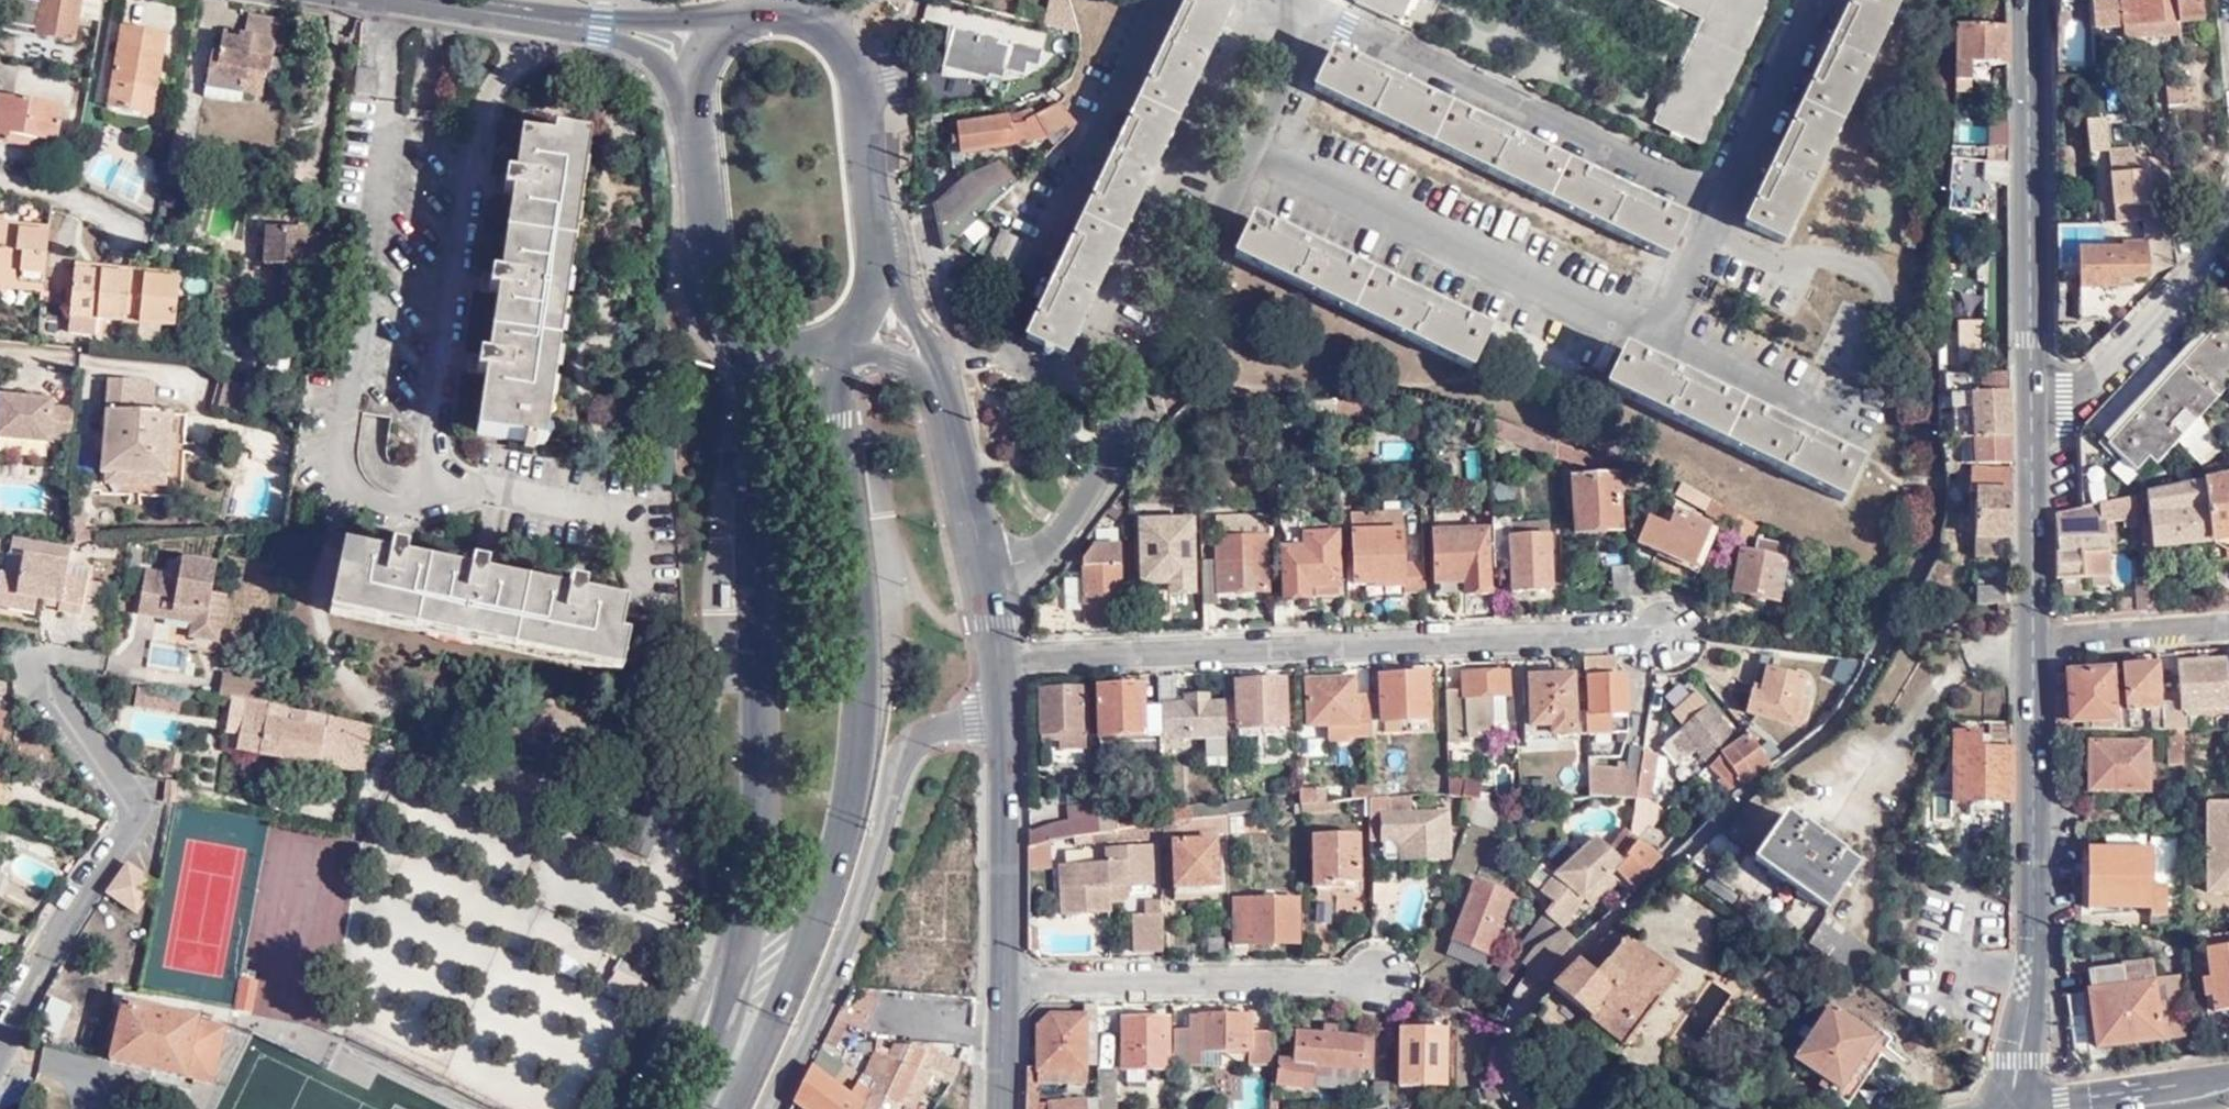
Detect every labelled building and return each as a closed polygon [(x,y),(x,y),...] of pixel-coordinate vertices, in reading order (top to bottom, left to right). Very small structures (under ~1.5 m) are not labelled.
[(39,11),(7,5),(2,29),(74,43),(82,0),(41,0),(39,11)] [(1067,358),(1234,3),(1227,0),(1188,0),(1166,48),(1108,171),(1054,285),(1028,339),(1067,358)] [(1047,24),(1079,32),(1071,0),(1053,0),(1047,24)] [(1355,2),(1401,26),(1413,0),(1356,0),(1355,2)] [(1705,19),(1655,123),(1701,145),(1770,0),(1665,0),(1705,19)] [(1898,11),(1875,0),(1853,0),(1829,48),(1772,164),(1742,225),(1783,244),(1898,11)] [(2171,22),(2175,13),(2172,13),(2171,0),(2088,0),(2089,24),(2120,22),(2122,40),(2140,40),(2139,24),(2159,22),(2160,35),(2167,34),(2171,22)] [(2171,22),(2175,22),(2200,20),(2198,0),(2171,0),(2172,13),(2175,13),(2171,22)] [(949,3),(941,31),(979,40),(977,49),(972,70),(1005,79),(1007,72),(1037,82),(1036,86),(1000,83),(996,109),(1059,91),(1059,87),(1050,85),(1064,74),(1068,59),(1078,61),(1080,35),(949,3)] [(248,15),(244,33),(273,38),(276,19),(248,15)] [(2171,22),(2167,34),(2176,33),(2175,22),(2171,22)] [(152,113),(167,31),(123,24),(108,105),(152,113)] [(2007,26),(1959,26),(1957,84),(1971,84),(1972,64),(2007,65),(2007,26)] [(979,40),(941,31),(934,28),(931,38),(977,49),(979,40)] [(237,37),(239,32),(222,29),(221,35),(237,37)] [(273,38),(244,33),(239,32),(237,37),(221,35),(218,53),(211,51),(203,94),(239,101),(240,90),(261,94),(264,73),(268,73),(273,38)] [(71,67),(73,48),(45,44),(43,64),(71,67)] [(1394,81),(1331,51),(1312,90),(1665,259),(1683,220),(1627,193),(1514,139),(1394,81)] [(377,70),(357,67),(354,91),(375,93),(377,70)] [(2185,86),(2165,87),(2166,105),(2187,105),(2185,86)] [(0,97),(0,141),(35,147),(37,139),(57,142),(62,109),(0,97)] [(1079,125),(1060,103),(1033,116),(1032,115),(1027,117),(1027,119),(1009,123),(1007,116),(987,121),(957,125),(961,152),(1049,139),(1056,146),(1079,125)] [(1975,133),(1954,132),(1953,149),(1975,150),(1975,133)] [(1987,133),(1975,133),(1975,150),(1988,151),(1987,133)] [(536,442),(580,144),(523,134),(516,177),(500,175),(498,191),(514,193),(501,277),(485,276),(482,291),(498,293),(489,359),(473,357),(471,372),(486,375),(478,434),(536,442)] [(2109,150),(2114,219),(2149,219),(2153,218),(2147,146),(2109,150)] [(962,176),(941,199),(950,243),(958,235),(982,213),(1017,181),(1000,161),(962,176)] [(190,171),(168,166),(166,172),(190,176),(190,171)] [(1949,173),(1949,210),(2001,209),(2001,182),(1975,182),(1975,173),(1949,173)] [(1019,184),(1017,181),(982,213),(985,215),(1019,184)] [(937,203),(946,246),(950,243),(941,199),(937,203)] [(958,235),(959,239),(985,215),(982,213),(958,235)] [(1310,247),(1252,218),(1233,257),(1469,370),(1488,332),(1436,307),(1310,247)] [(1,220),(0,220),(0,276),(42,280),(48,224),(30,223),(30,229),(0,226),(1,220)] [(30,223),(1,220),(0,226),(30,229),(30,223)] [(323,283),(321,282),(313,281),(314,267),(303,265),(308,233),(266,227),(261,265),(281,268),(277,312),(318,317),(323,283)] [(986,269),(1003,277),(1021,241),(1003,232),(986,269)] [(950,243),(946,246),(947,249),(959,239),(958,235),(950,243)] [(1021,241),(1003,277),(1007,280),(1025,243),(1021,241)] [(2122,246),(2079,249),(2082,321),(2104,320),(2103,287),(2116,287),(2116,280),(2150,278),(2149,241),(2122,242),(2122,246)] [(98,270),(99,264),(72,261),(72,268),(98,270)] [(126,266),(99,264),(98,270),(72,268),(68,314),(122,319),(123,310),(139,312),(138,320),(172,323),(177,270),(160,269),(159,275),(126,272),(126,266)] [(160,269),(126,266),(126,272),(159,275),(160,269)] [(0,276),(0,285),(40,289),(42,280),(0,276)] [(2217,318),(2106,443),(2132,470),(2145,455),(2153,464),(2228,383),(2228,329),(2217,318)] [(1965,319),(1964,327),(1985,327),(1985,319),(1965,319)] [(1985,327),(1964,327),(1964,362),(1985,362),(1985,327)] [(1686,380),(1622,350),(1604,387),(1840,502),(1859,464),(1807,439),(1686,380)] [(2010,437),(2008,372),(1972,373),(1972,392),(1951,393),(1954,439),(1967,439),(2010,437)] [(105,456),(104,475),(108,475),(108,485),(160,488),(161,478),(163,478),(166,417),(150,416),(152,384),(109,382),(106,433),(95,432),(94,455),(105,456)] [(1337,398),(1338,414),(1376,412),(1420,415),(1419,399),(1373,395),(1337,398)] [(50,444),(50,439),(70,440),(72,409),(53,407),(53,402),(0,398),(0,440),(50,444)] [(1334,399),(1303,402),(1304,421),(1335,419),(1334,399)] [(2010,452),(2010,437),(1967,439),(1967,462),(2010,462),(2010,452)] [(1556,443),(1556,456),(1623,477),(1622,464),(1556,443)] [(1970,470),(1970,491),(1977,491),(2010,491),(2010,469),(1970,470)] [(2209,479),(2212,541),(2215,601),(2228,600),(2228,476),(2209,479)] [(1623,533),(1619,477),(1574,479),(1576,535),(1623,533)] [(2209,479),(2202,480),(2209,542),(2215,601),(2212,541),(2209,479)] [(2202,480),(2142,494),(2150,549),(2209,542),(2202,480)] [(1714,499),(1684,481),(1677,496),(1709,511),(1714,499)] [(2010,491),(1977,491),(1976,536),(1999,536),(2011,536),(2010,491)] [(2057,512),(2056,581),(2062,581),(2079,580),(2110,577),(2106,521),(2133,519),(2131,496),(2057,512)] [(1714,499),(1709,511),(1707,514),(1730,528),(1737,513),(1714,499)] [(1274,522),(1308,521),(1307,505),(1274,506),(1274,522)] [(1700,569),(1718,530),(1695,520),(1696,515),(1677,506),(1668,525),(1648,516),(1637,542),(1700,569)] [(1353,513),(1355,585),(1377,584),(1377,588),(1405,587),(1405,563),(1403,509),(1384,510),(1384,512),(1353,513)] [(1730,528),(1722,544),(1742,555),(1742,551),(1749,552),(1761,526),(1737,513),(1730,528)] [(1140,522),(1141,585),(1169,584),(1170,595),(1194,594),(1191,520),(1140,522)] [(1510,539),(1511,526),(1511,521),(1493,521),(1494,570),(1512,570),(1512,594),(1552,593),(1550,538),(1510,539)] [(1550,524),(1511,526),(1510,539),(1550,538),(1550,524)] [(1489,594),(1488,531),(1435,533),(1436,595),(1489,594)] [(1339,598),(1336,533),(1298,535),(1299,548),(1282,548),(1284,600),(1311,599),(1310,586),(1316,586),(1316,599),(1339,598)] [(1218,561),(1219,591),(1267,590),(1265,536),(1217,538),(1218,561)] [(1999,536),(1976,536),(1975,556),(1999,557),(1999,536)] [(393,539),(389,555),(344,545),(331,604),(616,661),(628,603),(586,595),(588,579),(572,576),(569,591),(487,575),(490,560),(474,556),(471,571),(407,558),(409,543),(393,539)] [(1742,551),(1742,555),(1733,592),(1776,601),(1788,547),(1759,542),(1755,553),(1749,552),(1742,551)] [(1122,613),(1121,544),(1095,545),(1085,560),(1086,623),(1109,623),(1108,615),(1122,613)] [(14,605),(17,591),(36,595),(60,599),(59,606),(81,610),(88,578),(66,574),(68,561),(24,552),(19,573),(0,569),(0,602),(14,605)] [(177,596),(174,610),(173,618),(197,623),(193,647),(216,651),(226,595),(214,592),(218,563),(184,556),(179,586),(177,596)] [(1219,603),(1219,591),(1218,561),(1205,561),(1206,603),(1219,603)] [(1405,563),(1405,587),(1405,593),(1423,593),(1422,562),(1405,563)] [(157,616),(159,606),(162,594),(164,582),(165,573),(147,569),(139,612),(157,616)] [(2109,587),(2109,578),(2092,579),(2093,588),(2109,587)] [(2079,580),(2062,581),(2063,597),(2080,596),(2079,580)] [(2139,606),(2155,605),(2155,580),(2137,580),(2139,606)] [(162,594),(177,596),(179,586),(164,582),(162,594)] [(1169,584),(1141,585),(1141,595),(1170,595),(1169,584)] [(1978,604),(2007,605),(2006,588),(1978,588),(1978,604)] [(17,591),(14,605),(33,608),(36,595),(17,591)] [(173,618),(174,610),(159,606),(157,616),(173,618)] [(1836,686),(1848,689),(1857,677),(1865,661),(1840,658),(1836,686)] [(1604,678),(1603,660),(1584,661),(1584,679),(1589,679),(1604,678)] [(2164,729),(2168,729),(2183,729),(2182,711),(2228,708),(2228,699),(2225,660),(2176,663),(2180,704),(2161,706),(2164,729)] [(2156,665),(2125,667),(2126,682),(2129,709),(2161,706),(2156,665)] [(2125,667),(2111,668),(2112,682),(2126,682),(2125,667)] [(1551,727),(1552,735),(1576,733),(1574,677),(1529,679),(1529,668),(1523,668),(1524,696),(1529,696),(1530,727),(1551,727)] [(2111,668),(2069,671),(2073,728),(2130,729),(2129,709),(2126,682),(2112,682),(2111,668)] [(1799,697),(1804,679),(1766,670),(1761,691),(1753,688),(1747,712),(1756,714),(1753,724),(1779,730),(1781,721),(1794,724),(1795,716),(1805,719),(1810,699),(1799,697)] [(2069,671),(2056,672),(2057,729),(2073,728),(2069,671)] [(261,705),(265,680),(224,672),(219,696),(230,698),(245,701),(261,705)] [(1507,696),(1510,696),(1509,673),(1464,674),(1465,692),(1447,693),(1450,744),(1468,743),(1468,739),(1495,738),(1494,721),(1508,721),(1507,696)] [(1382,710),(1372,710),(1372,733),(1372,736),(1413,735),(1412,723),(1430,721),(1428,676),(1382,677),(1382,710)] [(1368,733),(1367,695),(1355,695),(1355,677),(1307,679),(1309,725),(1329,724),(1329,740),(1350,739),(1350,734),(1368,733)] [(1626,677),(1604,678),(1589,679),(1591,716),(1611,715),(1628,715),(1626,677)] [(1235,703),(1225,703),(1225,724),(1236,724),(1237,729),(1285,727),(1282,681),(1235,681),(1235,703)] [(1156,737),(1155,708),(1142,709),(1142,686),(1097,687),(1099,738),(1156,737)] [(179,695),(136,687),(133,703),(177,711),(179,695)] [(1086,748),(1083,688),(1040,689),(1040,741),(1058,741),(1058,749),(1086,748)] [(1681,731),(1711,705),(1702,695),(1673,722),(1681,731)] [(1222,758),(1221,703),(1209,703),(1208,696),(1184,697),(1184,705),(1163,706),(1164,741),(1204,739),(1205,760),(1222,758)] [(1552,738),(1552,735),(1551,727),(1530,727),(1529,696),(1524,696),(1526,740),(1552,738)] [(230,747),(235,748),(245,701),(230,698),(223,730),(233,732),(230,747)] [(364,776),(374,728),(261,705),(245,701),(235,748),(364,776)] [(1736,733),(1711,705),(1681,731),(1666,746),(1682,765),(1697,752),(1706,761),(1736,733)] [(1611,715),(1591,716),(1587,716),(1589,735),(1611,735),(1611,715)] [(1628,735),(1628,715),(1611,715),(1611,735),(1628,735)] [(2012,801),(2012,724),(2000,724),(2000,736),(1983,736),(1982,732),(1955,731),(1955,801),(2012,801)] [(2183,729),(2168,729),(2168,763),(2184,763),(2184,729),(2183,729)] [(1729,790),(1733,795),(1771,766),(1749,735),(1725,753),(1713,766),(1733,787),(1729,790)] [(2088,792),(2151,791),(2151,741),(2089,740),(2088,792)] [(1762,752),(1773,764),(1785,755),(1775,742),(1762,752)] [(1642,773),(1645,748),(1635,747),(1632,773),(1642,773)] [(1691,773),(1697,779),(1705,769),(1700,763),(1691,773)] [(1639,799),(1635,835),(1640,841),(1697,779),(1691,773),(1686,769),(1676,780),(1676,781),(1649,813),(1643,809),(1649,777),(1641,777),(1639,799)] [(1639,799),(1641,777),(1642,773),(1632,773),(1591,770),(1590,799),(1639,799)] [(1464,798),(1474,799),(1479,800),(1482,800),(1484,783),(1467,782),(1451,780),(1451,796),(1464,798)] [(1369,787),(1369,798),(1387,797),(1387,785),(1369,787)] [(1299,803),(1367,798),(1369,798),(1369,787),(1299,790),(1299,803)] [(1460,822),(1466,823),(1474,799),(1464,798),(1460,822)] [(1474,799),(1466,823),(1469,824),(1470,821),(1479,800),(1474,799)] [(1383,838),(1384,842),(1396,842),(1403,848),(1405,860),(1448,858),(1446,814),(1412,816),(1411,800),(1370,801),(1372,839),(1383,838)] [(1479,800),(1470,821),(1495,828),(1503,810),(1491,801),(1482,800),(1479,800)] [(1302,814),(1333,810),(1333,802),(1301,805),(1302,814)] [(1094,833),(1093,803),(1067,808),(1069,821),(1047,826),(1029,834),(1030,845),(1055,838),(1094,833)] [(2218,804),(2218,819),(2214,824),(2210,823),(2210,845),(2217,851),(2217,872),(2228,872),(2228,804),(2218,804)] [(2218,819),(2218,804),(2210,804),(2210,823),(2214,824),(2218,819)] [(1198,806),(1157,811),(1158,824),(1200,818),(1198,806)] [(1114,812),(1097,814),(1100,831),(1158,824),(1157,811),(1115,817),(1114,812)] [(1158,837),(1224,833),(1223,815),(1200,818),(1158,824),(1158,837)] [(1826,910),(1856,868),(1784,816),(1753,859),(1826,910)] [(1242,833),(1241,817),(1230,818),(1230,834),(1242,833)] [(1100,833),(1094,835),(1094,843),(1158,837),(1158,824),(1100,831),(1100,833)] [(1619,870),(1636,889),(1651,877),(1644,871),(1661,850),(1657,847),(1666,835),(1655,827),(1642,843),(1626,857),(1628,861),(1619,870)] [(1609,874),(1614,869),(1626,857),(1642,843),(1640,841),(1635,835),(1630,831),(1612,852),(1600,840),(1557,879),(1544,895),(1555,905),(1547,916),(1561,927),(1584,897),(1609,874)] [(1055,838),(1030,845),(1030,847),(1055,840),(1094,835),(1094,833),(1055,838)] [(1361,882),(1360,835),(1311,835),(1312,886),(1344,887),(1344,882),(1361,882)] [(1217,886),(1216,841),(1173,842),(1176,889),(1217,886)] [(1396,842),(1384,842),(1384,861),(1405,860),(1403,848),(1396,842)] [(2210,845),(2210,891),(2228,890),(2228,872),(2217,872),(2217,851),(2210,845)] [(1644,871),(1651,877),(1652,873),(1666,854),(1661,850),(1644,871)] [(2089,909),(2151,910),(2151,896),(2151,850),(2090,850),(2089,909)] [(1094,866),(1095,916),(1108,916),(1108,906),(1108,891),(1129,891),(1153,890),(1152,851),(1108,851),(1107,866),(1094,866)] [(127,865),(106,894),(134,914),(154,886),(127,865)] [(1060,917),(1095,916),(1094,866),(1060,866),(1060,917)] [(1615,881),(1609,874),(1584,897),(1590,904),(1615,881)] [(1478,881),(1453,942),(1488,956),(1513,894),(1478,881)] [(1108,891),(1108,906),(1123,905),(1129,900),(1129,891),(1108,891)] [(1152,917),(1161,917),(1160,893),(1152,894),(1152,917)] [(2151,896),(2151,910),(2152,915),(2161,916),(2161,897),(2151,896)] [(1760,912),(1739,898),(1732,907),(1753,922),(1760,912)] [(1235,943),(1299,943),(1297,900),(1234,900),(1235,943)] [(1506,986),(1520,966),(1535,947),(1564,931),(1561,927),(1547,916),(1496,978),(1506,986)] [(1823,916),(1804,942),(1867,985),(1874,950),(1823,916)] [(1678,974),(1613,929),(1553,988),(1625,1044),(1678,974)] [(1488,956),(1453,942),(1448,954),(1483,968),(1488,956)] [(2216,995),(2218,1012),(2228,1011),(2228,947),(2208,950),(2213,980),(2216,995)] [(2114,1046),(2165,1039),(2157,983),(2130,987),(2127,966),(2121,967),(2119,953),(2094,956),(2095,969),(2089,970),(2091,989),(2084,991),(2092,1052),(2113,1048),(2114,1046)] [(633,1003),(646,973),(618,961),(605,991),(633,1003)] [(2130,965),(2127,966),(2130,987),(2157,983),(2156,978),(2153,961),(2130,965)] [(2157,983),(2165,1039),(2188,1036),(2180,974),(2156,978),(2157,983)] [(2207,997),(2216,995),(2213,980),(2205,981),(2207,997)] [(880,997),(852,986),(826,1040),(836,1043),(846,1021),(864,1030),(880,997)] [(1095,1066),(1096,1003),(1081,1003),(1081,1018),(1081,1067),(1095,1066)] [(213,1084),(225,1027),(123,1005),(110,1061),(213,1084)] [(1847,1106),(1891,1040),(1878,1031),(1874,1036),(1829,1006),(1794,1058),(1823,1077),(1816,1087),(1847,1106)] [(1187,1029),(1172,1031),(1171,1067),(1199,1066),(1199,1051),(1246,1052),(1245,1066),(1271,1067),(1269,1034),(1245,1033),(1245,1016),(1196,1015),(1196,1017),(1188,1016),(1187,1029)] [(1081,1067),(1081,1018),(1048,1018),(1037,1029),(1036,1069),(1025,1069),(1024,1108),(1094,1108),(1095,1097),(1038,1104),(1037,1083),(1081,1083),(1081,1067)] [(1169,1068),(1167,1020),(1124,1020),(1125,1069),(1169,1068)] [(1325,1035),(1337,1035),(1337,1026),(1326,1025),(1325,1035)] [(1446,1084),(1445,1029),(1402,1028),(1402,1084),(1446,1084)] [(1374,1037),(1337,1035),(1325,1035),(1298,1033),(1296,1060),(1280,1060),(1279,1086),(1358,1088),(1359,1069),(1372,1070),(1374,1037)] [(792,1101),(803,1108),(897,1108),(916,1070),(876,1051),(864,1076),(859,1073),(849,1094),(845,1093),(855,1070),(819,1047),(792,1101)] [(1199,1057),(1199,1069),(1245,1068),(1245,1056),(1199,1057)] [(1098,1074),(1099,1097),(1117,1097),(1116,1073),(1098,1074)] [(1388,1105),(1389,1082),(1375,1082),(1374,1106),(1387,1105),(1388,1105)] [(1497,1085),(1483,1090),(1487,1103),(1501,1098),(1497,1085)] [(45,1089),(20,1087),(18,1108),(43,1108),(45,1089)] [(1487,1103),(1483,1090),(1478,1092),(1482,1105),(1487,1103)] [(1099,1097),(1099,1108),(1118,1108),(1117,1097),(1099,1097)]
